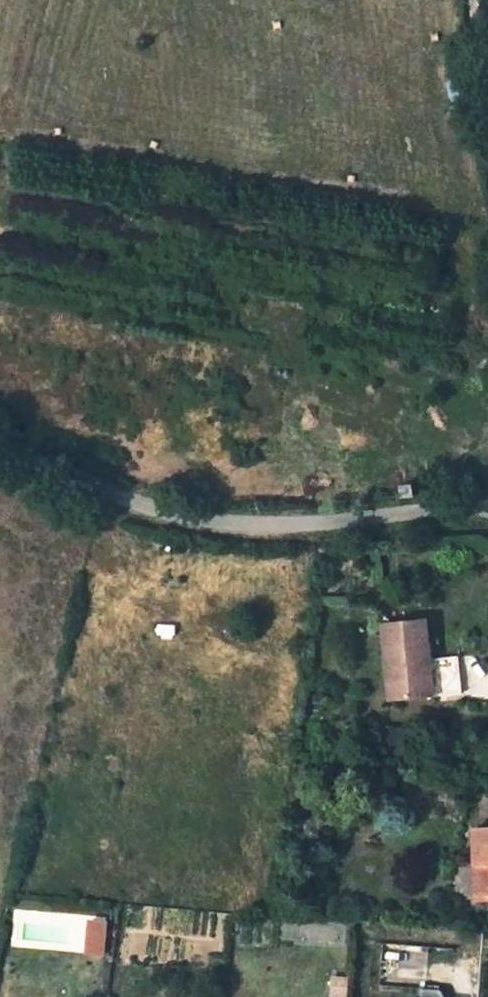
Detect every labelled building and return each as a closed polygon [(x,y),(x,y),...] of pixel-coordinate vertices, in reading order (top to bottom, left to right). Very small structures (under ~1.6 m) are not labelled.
[(413,496),(411,483),(399,485),(400,497),(413,496)] [(381,625),(388,699),(423,696),(419,659),(427,658),(424,621),(381,625)] [(419,659),(423,696),(430,695),(427,658),(419,659)] [(481,900),(487,900),(487,830),(472,830),(473,865),(480,866),(481,900)] [(105,922),(85,920),(84,951),(104,952),(105,922)] [(430,949),(385,945),(381,986),(419,989),(426,989),(430,949)] [(419,989),(418,996),(447,996),(446,990),(426,989),(419,989)]
